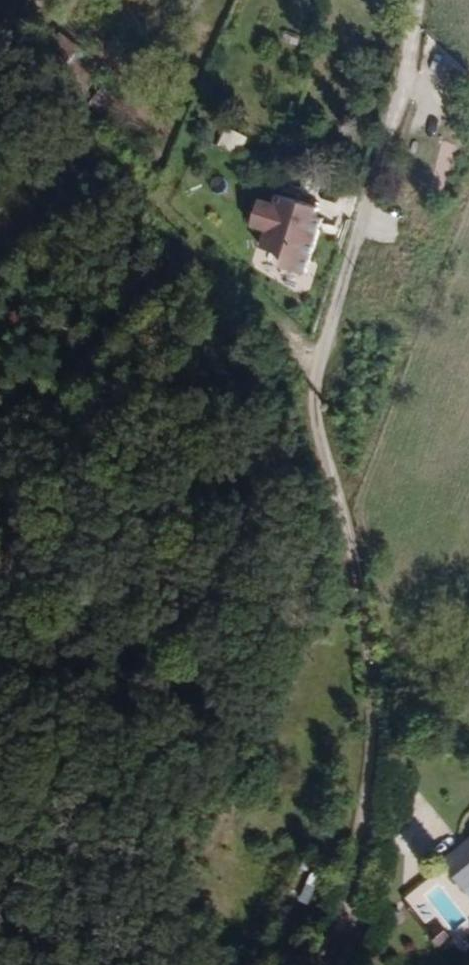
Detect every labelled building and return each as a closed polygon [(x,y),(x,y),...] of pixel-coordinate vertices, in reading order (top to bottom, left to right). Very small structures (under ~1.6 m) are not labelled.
[(82,78),(97,59),(63,32),(48,52),(82,78)] [(244,148),(248,138),(229,130),(225,140),(244,148)] [(311,226),(316,207),(273,195),(270,205),(254,201),(246,229),(262,233),(258,251),(276,256),(272,270),(304,278),(317,230),(311,226)] [(438,864),(468,898),(468,836),(438,864)] [(428,893),(404,928),(438,946),(459,915),(428,893)] [(461,957),(468,946),(468,921),(459,915),(438,946),(461,957)] [(461,957),(438,946),(427,963),(429,964),(455,964),(461,957)]
